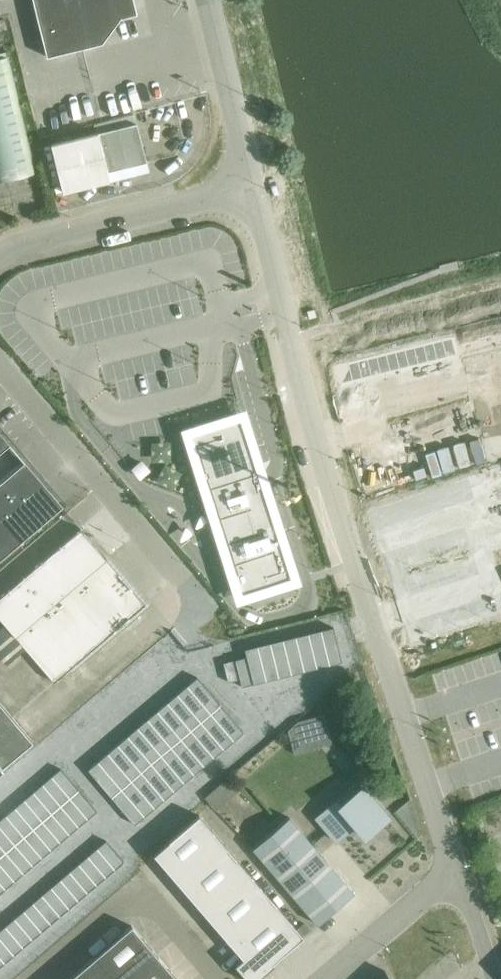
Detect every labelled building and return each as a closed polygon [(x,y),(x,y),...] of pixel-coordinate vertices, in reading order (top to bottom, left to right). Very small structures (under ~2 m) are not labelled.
[(47,57),(65,53),(65,52),(102,43),(98,24),(136,14),(133,0),(33,0),(47,57)] [(0,59),(0,181),(36,172),(11,68),(8,57),(0,59)] [(51,145),(63,192),(110,181),(108,172),(147,162),(136,124),(98,133),(51,145)] [(242,418),(189,435),(241,599),(294,582),(283,546),(288,545),(285,536),(280,537),(268,499),(273,497),(259,451),(253,453),(242,418)] [(0,432),(0,452),(10,443),(0,432)] [(63,506),(25,461),(0,482),(0,559),(63,506)] [(54,682),(145,604),(80,528),(0,597),(0,619),(54,682)] [(334,628),(322,631),(331,666),(343,663),(334,628)] [(322,631),(310,634),(318,669),(331,666),(322,631)] [(310,634),(297,637),(305,672),(318,669),(310,634)] [(297,637),(284,640),(293,675),(305,672),(297,637)] [(284,640),(271,643),(280,678),(293,675),(284,640)] [(271,643),(259,646),(267,681),(280,678),(271,643)] [(259,646),(246,649),(248,658),(254,685),(267,681),(259,646)] [(248,658),(237,660),(241,680),(243,687),(254,685),(248,658)] [(237,660),(225,663),(230,683),(241,680),(237,660)] [(199,677),(189,685),(213,713),(222,705),(199,677)] [(189,685),(179,694),(203,721),(213,713),(189,685)] [(179,694),(169,702),(193,730),(203,721),(179,694)] [(34,741),(0,702),(0,770),(34,741)] [(169,702),(159,711),(183,738),(193,730),(169,702)] [(222,705),(213,713),(236,740),(246,732),(222,705)] [(159,711),(149,719),(173,747),(183,738),(159,711)] [(213,713),(203,721),(226,749),(236,740),(213,713)] [(327,718),(300,721),(303,740),(330,737),(327,718)] [(149,719),(139,728),(163,755),(173,747),(149,719)] [(203,721),(193,730),(216,757),(226,749),(203,721)] [(139,728),(129,736),(153,764),(163,755),(139,728)] [(193,730),(183,738),(206,766),(216,757),(193,730)] [(129,736),(119,745),(143,772),(153,764),(129,736)] [(183,738),(173,747),(196,774),(206,766),(183,738)] [(119,745),(110,753),(133,781),(143,772),(119,745)] [(173,747),(163,755),(186,783),(196,774),(173,747)] [(110,753),(100,762),(123,789),(133,781),(110,753)] [(163,755),(153,764),(177,791),(186,783),(163,755)] [(100,762),(90,770),(113,798),(123,789),(100,762)] [(153,764),(143,772),(167,800),(177,791),(153,764)] [(62,769),(53,776),(71,798),(80,790),(62,769)] [(143,772),(133,781),(157,808),(167,800),(143,772)] [(53,776),(44,784),(62,805),(71,798),(53,776)] [(222,808),(243,789),(231,776),(210,795),(222,808)] [(133,781),(123,789),(147,817),(157,808),(133,781)] [(365,837),(390,816),(359,781),(316,818),(336,842),(355,825),(365,837)] [(44,784),(35,792),(53,813),(62,805),(44,784)] [(123,789),(113,798),(137,825),(147,817),(123,789)] [(80,790),(71,798),(89,819),(98,811),(80,790)] [(35,792),(26,800),(44,821),(53,813),(35,792)] [(71,798),(62,805),(80,827),(89,819),(71,798)] [(26,800),(16,807),(34,829),(44,821),(26,800)] [(62,805),(53,813),(71,834),(80,827),(62,805)] [(16,807),(7,815),(25,837),(34,829),(16,807)] [(53,813),(44,821),(62,842),(71,834),(53,813)] [(0,821),(0,825),(16,844),(25,837),(7,815),(0,821)] [(169,841),(154,854),(155,855),(180,885),(225,845),(199,815),(169,841)] [(354,893),(289,817),(253,848),(318,924),(354,893)] [(44,821),(34,829),(53,850),(62,842),(44,821)] [(7,852),(16,844),(0,825),(0,844),(7,852)] [(34,829),(25,837),(43,858),(53,850),(34,829)] [(25,837),(16,844),(34,866),(43,858),(25,837)] [(108,841),(99,848),(117,870),(126,862),(108,841)] [(16,844),(7,852),(25,873),(34,866),(16,844)] [(225,845),(180,885),(206,915),(251,875),(225,845)] [(99,848),(89,856),(108,878),(117,870),(99,848)] [(0,858),(0,863),(16,881),(25,873),(7,852),(0,858)] [(89,856),(80,864),(99,885),(108,878),(89,856)] [(7,889),(16,881),(0,863),(0,881),(7,889)] [(80,864),(71,872),(89,893),(99,885),(80,864)] [(71,872),(62,879),(80,901),(89,893),(71,872)] [(251,875),(206,915),(232,945),(277,906),(251,875)] [(62,879),(53,887),(71,909),(80,901),(62,879)] [(53,887),(44,895),(62,917),(71,909),(53,887)] [(44,895),(34,903),(53,924),(62,917),(44,895)] [(34,903),(25,911),(43,932),(53,924),(34,903)] [(232,945),(243,958),(235,965),(247,978),(258,978),(275,964),(274,962),(304,937),(277,906),(232,945)] [(25,911),(16,919),(34,940),(43,932),(25,911)] [(16,919),(7,926),(25,948),(34,940),(16,919)] [(0,932),(0,937),(16,956),(25,948),(7,926),(0,932)] [(91,961),(107,978),(131,978),(158,956),(132,926),(91,961)] [(6,964),(16,956),(0,937),(0,956),(6,964)] [(158,956),(131,978),(177,978),(158,956)] [(91,961),(70,978),(107,978),(91,961)]
